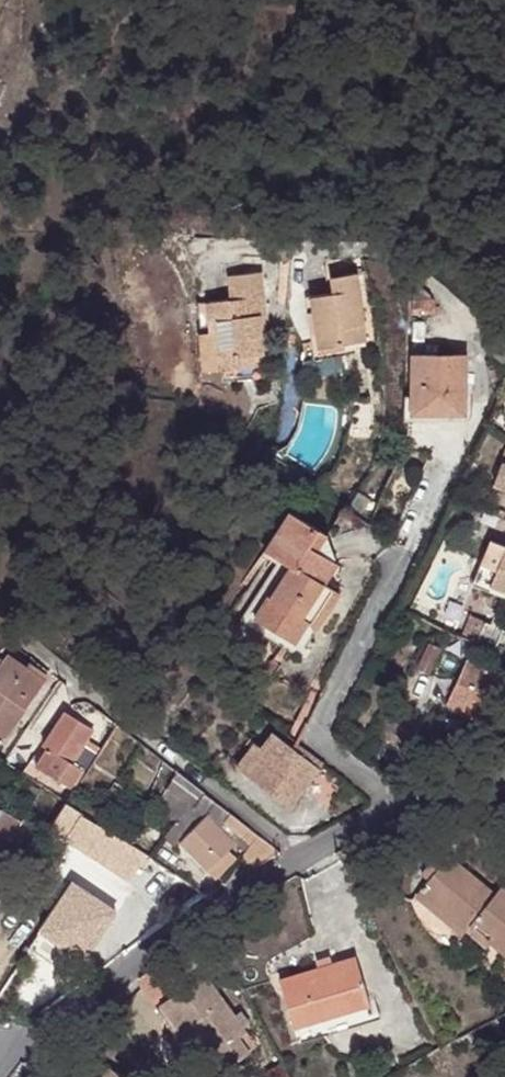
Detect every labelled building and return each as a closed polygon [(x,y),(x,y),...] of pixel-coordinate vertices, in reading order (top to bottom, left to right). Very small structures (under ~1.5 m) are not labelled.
[(231,300),(208,302),(214,370),(220,370),(240,368),(240,357),(262,355),(259,317),(264,317),(260,273),(229,276),(231,300)] [(334,293),(311,296),(319,349),(343,344),(341,328),(363,325),(355,274),(331,277),(334,293)] [(430,296),(414,282),(413,313),(433,314),(434,305),(432,299),(430,296)] [(319,349),(311,296),(303,298),(312,361),(345,356),(343,344),(319,349)] [(214,370),(208,302),(197,303),(204,371),(214,370)] [(341,328),(343,344),(365,341),(363,325),(341,328)] [(265,378),(262,355),(240,357),(240,368),(220,370),(222,383),(265,378)] [(427,416),(437,416),(437,408),(465,408),(466,356),(413,355),(411,446),(426,446),(427,416)] [(487,489),(504,496),(504,445),(487,489)] [(267,549),(280,557),(290,564),(256,617),(288,639),(302,618),(311,624),(318,628),(339,594),(324,585),(337,564),(317,552),(328,535),(290,512),(267,549)] [(492,534),(476,574),(504,586),(504,539),(492,534)] [(337,564),(328,535),(317,552),(337,564)] [(290,564),(280,557),(240,621),(281,649),(288,639),(256,617),(290,564)] [(302,618),(288,639),(297,644),(311,624),(302,618)] [(442,649),(430,643),(417,669),(430,674),(442,649)] [(6,656),(4,660),(23,673),(26,669),(6,656)] [(4,660),(0,665),(0,736),(4,739),(46,683),(26,669),(23,673),(4,660)] [(453,706),(482,720),(487,722),(504,679),(504,676),(468,661),(449,704),(453,706)] [(482,720),(453,706),(451,711),(480,724),(482,720)] [(66,713),(55,729),(61,732),(49,749),(38,766),(71,788),(83,770),(79,768),(73,764),(78,756),(94,731),(66,713)] [(61,732),(55,729),(45,745),(49,749),(61,732)] [(309,783),(325,763),(298,743),(296,742),(291,747),(274,733),(263,748),(295,773),(299,776),(309,783)] [(84,759),(78,756),(73,764),(79,768),(84,759)] [(298,797),(309,783),(299,776),(295,773),(284,786),(298,797)] [(236,843),(246,853),(251,845),(254,842),(259,835),(229,812),(186,778),(163,801),(192,831),(208,815),(236,843)] [(136,875),(142,865),(148,856),(111,833),(70,806),(55,829),(87,850),(89,848),(122,869),(124,867),(136,875)] [(208,815),(192,831),(180,842),(209,871),(228,851),(236,843),(208,815)] [(244,856),(255,867),(264,862),(281,853),(259,835),(254,842),(251,845),(246,853),(244,856)] [(236,859),(228,851),(209,871),(217,879),(236,859)] [(475,919),(497,890),(448,852),(443,859),(435,853),(422,870),(430,876),(420,888),(468,926),(475,919)] [(165,880),(171,871),(148,856),(142,865),(165,880)] [(497,890),(475,919),(504,942),(504,885),(502,883),(497,890)] [(113,911),(98,900),(74,884),(42,931),(84,960),(115,912),(113,911)] [(103,892),(98,900),(113,911),(118,903),(103,892)] [(370,1005),(368,997),(358,955),(282,976),(296,1027),(370,1005)] [(136,978),(168,1027),(185,1051),(203,1076),(210,1076),(249,1052),(238,1036),(246,1031),(205,973),(179,989),(161,960),(136,978)] [(377,994),(368,997),(370,1005),(296,1027),(298,1040),(382,1016),(380,1004),(377,994)] [(99,1062),(89,1076),(120,1076),(99,1062)]
